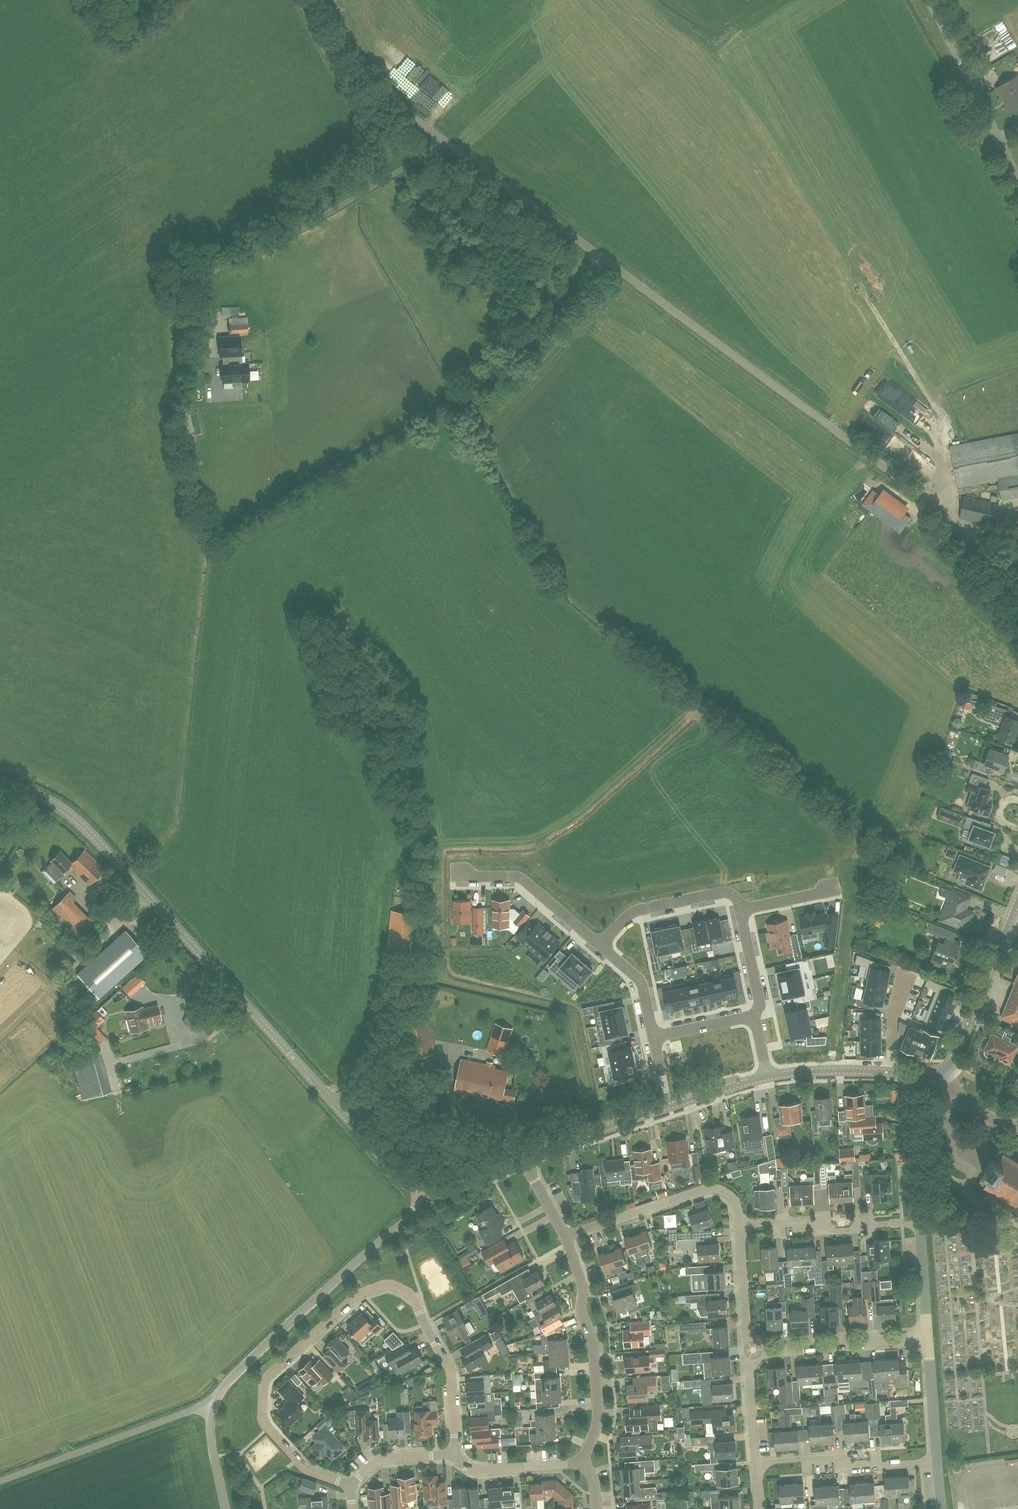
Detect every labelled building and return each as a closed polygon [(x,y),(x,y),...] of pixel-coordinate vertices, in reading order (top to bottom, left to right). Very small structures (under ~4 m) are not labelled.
[(1017,109),(1017,76),(996,88),(1011,114),(1017,109)] [(229,319),(230,334),(249,332),(247,318),(229,319)] [(224,357),(224,365),(222,365),(223,382),(233,382),(233,386),(240,386),(240,381),(249,381),(248,364),(241,364),(241,356),(240,336),(219,337),(220,357),(224,357)] [(925,373),(928,380),(938,376),(935,369),(925,373)] [(894,399),(893,377),(877,378),(878,399),(894,399)] [(954,416),(960,411),(948,395),(942,399),(954,416)] [(1017,497),(1017,434),(950,447),(957,487),(998,480),(1002,500),(1017,497)] [(868,510),(880,494),(874,490),(862,505),(868,510)] [(994,526),(999,504),(965,496),(960,518),(994,526)] [(900,534),(911,518),(905,514),(905,513),(893,529),(900,534)] [(1002,728),(999,728),(998,733),(1000,735),(1014,740),(1017,730),(1017,720),(1009,717),(1011,711),(990,704),(986,714),(995,717),(993,722),(1003,725),(1002,728)] [(976,760),(974,768),(990,773),(992,767),(1004,771),(1009,756),(991,749),(986,763),(976,760)] [(971,779),(980,782),(982,776),(973,772),(971,779)] [(991,790),(970,782),(967,789),(979,794),(977,799),(974,798),(971,808),(982,812),(982,815),(986,816),(987,814),(989,814),(992,805),(989,804),(992,796),(989,795),(991,790)] [(979,827),(981,821),(945,808),(941,819),(964,827),(972,830),(969,839),(974,841),(973,844),(984,848),(985,845),(990,846),(995,832),(987,830),(979,827)] [(949,848),(946,855),(955,858),(957,852),(949,848)] [(69,867),(70,867),(89,886),(105,869),(85,850),(72,864),(69,867)] [(64,874),(70,867),(69,867),(72,864),(60,852),(51,862),(52,863),(43,873),(55,885),(60,880),(65,875),(64,874)] [(961,856),(957,866),(963,868),(958,880),(982,890),(990,868),(961,856)] [(994,876),(1005,879),(1008,870),(997,866),(994,876)] [(943,890),(941,897),(949,899),(951,892),(943,890)] [(70,891),(49,911),(78,942),(99,921),(93,914),(89,917),(73,902),(77,898),(70,891)] [(954,892),(951,899),(943,919),(966,929),(972,913),(967,911),(965,908),(969,898),(954,892)] [(471,900),(454,900),(454,922),(460,922),(465,922),(471,922),(471,900)] [(493,900),(493,920),(493,926),(510,926),(510,920),(510,918),(511,918),(520,926),(529,916),(523,911),(520,914),(514,909),(512,911),(510,911),(510,900),(493,900)] [(483,933),(483,907),(474,907),(474,933),(483,933)] [(813,934),(812,932),(827,929),(825,945),(835,946),(838,920),(828,919),(826,920),(824,912),(816,914),(815,912),(806,914),(806,916),(800,918),(804,934),(809,933),(810,934),(813,934)] [(733,941),(730,929),(722,931),(719,918),(707,920),(711,938),(717,937),(719,943),(733,941)] [(689,938),(692,950),(700,949),(698,944),(712,941),(711,938),(707,920),(693,923),(696,936),(689,938)] [(787,920),(780,922),(774,923),(767,925),(769,932),(767,933),(769,941),(771,940),(772,948),(783,946),(785,953),(793,951),(792,944),(787,920)] [(517,937),(544,960),(559,942),(551,934),(547,930),(547,931),(538,924),(534,928),(528,923),(517,937)] [(677,924),(669,926),(670,928),(666,928),(671,952),(680,950),(682,955),(693,953),(692,950),(689,938),(683,939),(680,925),(677,926),(677,924)] [(652,963),(659,961),(658,955),(671,952),(666,928),(662,929),(662,927),(654,929),(655,931),(652,931),(655,946),(649,948),(652,963)] [(939,927),(936,934),(944,937),(947,930),(939,927)] [(67,983),(89,1007),(147,955),(125,931),(67,983)] [(954,940),(947,938),(944,944),(939,942),(938,945),(935,944),(933,950),(936,952),(934,955),(935,955),(932,962),(941,966),(944,958),(953,962),(961,943),(954,940)] [(792,944),(793,951),(796,962),(803,960),(799,942),(792,944)] [(585,964),(584,963),(582,960),(581,961),(580,960),(573,954),(573,953),(572,954),(564,963),(558,958),(550,968),(560,977),(566,971),(580,983),(580,984),(581,984),(581,983),(592,971),(593,970),(592,970),(585,964)] [(811,969),(809,959),(803,960),(796,962),(795,962),(797,968),(787,970),(777,972),(778,974),(776,974),(778,982),(779,981),(780,985),(805,980),(803,971),(811,969)] [(883,969),(879,968),(880,962),(868,960),(867,966),(872,967),(869,978),(873,979),(883,982),(887,983),(890,971),(883,969)] [(727,997),(738,995),(736,983),(742,982),(739,971),(733,972),(733,974),(723,976),(727,997)] [(714,989),(716,1000),(727,997),(723,976),(712,979),(709,979),(712,990),(714,989)] [(881,992),(885,993),(887,983),(883,982),(873,979),(869,978),(866,989),(870,990),(881,992)] [(709,979),(699,982),(703,1003),(714,1000),(716,1000),(714,989),(712,990),(709,979)] [(948,993),(950,987),(927,979),(925,986),(936,990),(932,1000),(937,1002),(938,1002),(944,1004),(947,1006),(952,1008),(953,1008),(958,997),(948,993)] [(807,989),(805,980),(780,985),(781,989),(779,990),(781,997),(783,997),(783,998),(792,996),(802,994),(804,1001),(810,999),(817,998),(815,987),(807,989)] [(674,984),(679,1008),(692,1005),(690,994),(688,995),(686,984),(685,982),(674,984)] [(690,994),(692,1005),(703,1003),(699,982),(688,984),(686,984),(688,995),(690,994)] [(1015,982),(1014,983),(1016,984),(1002,1018),(1016,1024),(1017,1020),(1017,1021),(1017,983),(1015,982)] [(679,1008),(674,984),(657,988),(660,1000),(665,999),(668,1010),(679,1008)] [(858,1005),(869,1008),(871,1002),(875,1003),(882,1005),(885,993),(881,992),(870,990),(866,989),(864,1000),(859,999),(858,1005)] [(810,999),(804,1001),(797,1002),(798,1009),(786,1012),(789,1025),(809,1020),(806,1007),(811,1006),(810,999)] [(937,1002),(932,1000),(928,1010),(933,1012),(934,1012),(940,1014),(943,1016),(948,1018),(949,1018),(953,1008),(952,1008),(947,1006),(944,1004),(938,1002),(937,1002)] [(601,1015),(603,1024),(626,1020),(625,1016),(627,1015),(625,1008),(623,1008),(623,1006),(606,1010),(604,1003),(592,1006),(595,1016),(601,1015)] [(148,1014),(150,1022),(161,1019),(157,1006),(143,1010),(144,1015),(148,1014)] [(144,1015),(143,1010),(142,1008),(126,1012),(132,1032),(148,1028),(146,1023),(150,1022),(148,1014),(144,1015)] [(924,1021),(944,1029),(945,1029),(949,1018),(948,1018),(943,1016),(940,1014),(934,1012),(933,1012),(928,1010),(924,1021)] [(78,1028),(87,1037),(86,1038),(92,1044),(107,1040),(97,1028),(104,1021),(95,1011),(78,1028)] [(869,1018),(869,1012),(857,1012),(857,1018),(862,1018),(862,1030),(866,1030),(876,1030),(881,1030),(881,1018),(874,1018),(869,1018)] [(626,1023),(626,1020),(603,1024),(606,1034),(599,1035),(601,1046),(613,1043),(611,1037),(628,1033),(628,1031),(630,1030),(628,1023),(626,1023)] [(806,1034),(812,1033),(809,1020),(789,1025),(791,1037),(806,1034)] [(413,1059),(436,1052),(428,1022),(405,1029),(413,1059)] [(495,1023),(486,1051),(504,1056),(513,1028),(495,1023)] [(883,1048),(891,1048),(891,1023),(883,1023),(883,1048)] [(1002,1038),(1006,1029),(997,1025),(985,1050),(985,1054),(987,1057),(991,1057),(994,1054),(1001,1058),(1001,1060),(1010,1064),(1017,1046),(1002,1038)] [(906,1036),(900,1048),(901,1048),(900,1050),(908,1054),(909,1052),(914,1054),(915,1051),(931,1057),(931,1056),(934,1057),(937,1049),(935,1049),(937,1043),(935,1043),(938,1034),(920,1027),(919,1030),(910,1026),(908,1031),(906,1036)] [(876,1041),(881,1041),(881,1030),(876,1030),(866,1030),(862,1030),(862,1041),(866,1041),(876,1041)] [(807,1045),(826,1044),(827,1036),(813,1037),(806,1038),(807,1045)] [(858,1059),(869,1059),(869,1053),(873,1053),(880,1053),(881,1041),(876,1041),(866,1041),(862,1041),(861,1053),(857,1053),(857,1059),(858,1059)] [(610,1055),(612,1064),(636,1059),(634,1051),(632,1051),(631,1046),(617,1049),(616,1042),(613,1043),(601,1046),(603,1056),(610,1055)] [(107,1092),(96,1053),(72,1059),(83,1099),(106,1093),(107,1092)] [(638,1067),(636,1059),(612,1064),(614,1074),(607,1075),(609,1086),(625,1082),(623,1076),(637,1073),(636,1068),(638,1067)] [(514,1102),(516,1091),(505,1089),(508,1072),(491,1068),(491,1066),(461,1060),(455,1090),(514,1102)] [(846,1107),(846,1110),(838,1111),(839,1121),(847,1120),(847,1121),(851,1121),(851,1118),(866,1117),(872,1116),(872,1105),(865,1105),(864,1095),(863,1095),(862,1093),(857,1093),(856,1095),(845,1096),(846,1107)] [(819,1120),(812,1121),(813,1133),(820,1132),(819,1126),(832,1125),(830,1097),(817,1098),(819,1120)] [(794,1104),(780,1105),(782,1119),(776,1120),(777,1132),(791,1130),(790,1122),(803,1121),(801,1103),(799,1103),(798,1102),(795,1102),(794,1104)] [(745,1139),(763,1137),(761,1123),(758,1124),(757,1115),(742,1118),(745,1139)] [(876,1124),(875,1116),(872,1116),(866,1117),(851,1118),(851,1121),(851,1126),(854,1126),(855,1133),(864,1132),(864,1138),(867,1138),(868,1141),(870,1143),(872,1144),(875,1144),(877,1142),(879,1140),(879,1137),(883,1137),(882,1123),(876,1124)] [(709,1151),(714,1150),(714,1153),(726,1152),(726,1149),(734,1148),(731,1132),(724,1133),(723,1127),(705,1129),(709,1151)] [(765,1136),(767,1149),(775,1148),(773,1135),(765,1136)] [(691,1166),(689,1153),(689,1152),(688,1152),(686,1139),(668,1141),(671,1162),(683,1160),(684,1167),(691,1166)] [(639,1182),(638,1172),(648,1171),(649,1180),(661,1179),(659,1163),(653,1164),(651,1150),(635,1151),(637,1170),(631,1171),(633,1183),(639,1182)] [(841,1161),(855,1161),(854,1150),(840,1151),(841,1161)] [(1017,1161),(1010,1156),(1011,1155),(1010,1154),(1009,1156),(1001,1151),(997,1152),(996,1154),(997,1157),(995,1160),(990,1158),(982,1172),(987,1174),(985,1177),(982,1178),(980,1181),(981,1184),(990,1189),(989,1190),(989,1191),(982,1203),(1008,1218),(1013,1210),(1014,1209),(1017,1211),(1017,1160),(1017,1161)] [(778,1159),(780,1169),(791,1166),(789,1157),(778,1159)] [(783,1188),(782,1169),(777,1169),(776,1158),(768,1161),(768,1170),(769,1170),(770,1180),(782,1179),(783,1188)] [(633,1183),(631,1171),(631,1169),(625,1170),(624,1159),(606,1161),(608,1179),(620,1178),(621,1185),(633,1183)] [(740,1169),(739,1162),(729,1164),(731,1171),(740,1169)] [(694,1179),(702,1178),(700,1164),(692,1165),(694,1179)] [(573,1197),(581,1196),(581,1197),(583,1197),(584,1200),(597,1199),(595,1187),(597,1186),(597,1184),(602,1183),(600,1173),(594,1174),(593,1168),(581,1170),(582,1179),(579,1179),(579,1182),(572,1183),(573,1197)] [(793,1180),(789,1180),(788,1174),(790,1174),(790,1168),(788,1168),(782,1169),(783,1188),(790,1188),(791,1204),(803,1203),(802,1184),(801,1184),(794,1185),(793,1180)] [(742,1175),(740,1169),(731,1172),(732,1178),(742,1175)] [(888,1191),(892,1191),(891,1182),(878,1182),(878,1174),(865,1174),(866,1191),(874,1190),(874,1200),(881,1200),(881,1202),(887,1201),(887,1199),(889,1199),(888,1191)] [(854,1188),(853,1177),(846,1177),(846,1182),(841,1182),(842,1201),(854,1200),(854,1188)] [(836,1178),(829,1178),(830,1188),(830,1202),(842,1201),(841,1182),(837,1183),(836,1178)] [(814,1189),(814,1179),(807,1180),(807,1184),(802,1184),(803,1203),(815,1203),(814,1189)] [(762,1208),(776,1207),(775,1188),(768,1189),(767,1182),(761,1182),(761,1189),(761,1190),(756,1191),(756,1200),(755,1200),(756,1208),(762,1207),(762,1208)] [(487,1245),(490,1243),(502,1237),(498,1229),(506,1225),(502,1218),(499,1219),(492,1206),(476,1214),(484,1229),(480,1231),(487,1245)] [(693,1230),(713,1224),(708,1209),(688,1216),(693,1230)] [(652,1246),(651,1243),(647,1230),(641,1232),(642,1233),(636,1235),(639,1243),(643,1256),(649,1255),(646,1248),(652,1246)] [(643,1256),(639,1243),(636,1235),(630,1237),(630,1235),(624,1237),(629,1253),(635,1251),(638,1258),(643,1256)] [(694,1246),(694,1243),(694,1239),(693,1239),(679,1240),(677,1240),(678,1248),(690,1247),(690,1253),(700,1253),(700,1260),(720,1259),(719,1244),(694,1246)] [(891,1259),(889,1243),(889,1239),(875,1240),(875,1242),(867,1243),(868,1254),(870,1254),(871,1268),(880,1267),(879,1260),(891,1259)] [(515,1242),(508,1246),(504,1240),(483,1252),(490,1264),(496,1261),(501,1270),(524,1257),(515,1242)] [(841,1245),(842,1262),(850,1262),(850,1268),(855,1267),(855,1261),(854,1244),(841,1245)] [(768,1280),(769,1288),(785,1287),(784,1261),(783,1261),(784,1266),(779,1266),(778,1247),(768,1248),(768,1245),(763,1245),(764,1267),(777,1266),(777,1279),(768,1280)] [(834,1263),(842,1262),(841,1245),(828,1246),(829,1263),(830,1269),(834,1269),(834,1263)] [(478,1252),(476,1246),(458,1257),(461,1262),(478,1252)] [(611,1252),(618,1273),(623,1272),(621,1265),(627,1263),(621,1247),(616,1248),(616,1250),(611,1252)] [(816,1247),(802,1248),(803,1265),(810,1265),(810,1270),(814,1269),(815,1284),(824,1284),(823,1272),(822,1260),(817,1260),(816,1247)] [(795,1266),(803,1265),(802,1248),(788,1249),(789,1261),(784,1261),(785,1287),(793,1286),(792,1275),(796,1275),(795,1266)] [(612,1275),(618,1273),(611,1252),(605,1254),(604,1252),(599,1254),(604,1270),(610,1268),(612,1275)] [(660,1271),(668,1270),(667,1263),(659,1264),(660,1271)] [(702,1273),(701,1266),(685,1267),(685,1274),(699,1273),(699,1280),(706,1280),(707,1287),(724,1286),(723,1271),(702,1273)] [(532,1274),(529,1268),(497,1286),(502,1295),(518,1286),(523,1295),(545,1282),(538,1271),(532,1274)] [(824,1284),(830,1283),(832,1283),(831,1271),(823,1272),(824,1284)] [(881,1300),(880,1279),(870,1280),(870,1281),(872,1297),(871,1297),(871,1300),(881,1300)] [(864,1298),(871,1297),(872,1297),(870,1281),(863,1281),(864,1298)] [(834,1283),(832,1283),(830,1283),(831,1301),(836,1301),(837,1306),(837,1308),(843,1307),(842,1283),(834,1283)] [(633,1292),(636,1291),(634,1284),(614,1291),(616,1298),(613,1299),(618,1312),(638,1305),(633,1292)] [(494,1295),(492,1289),(482,1295),(485,1300),(494,1295)] [(536,1316),(542,1312),(557,1304),(551,1294),(539,1300),(536,1294),(527,1300),(533,1310),(536,1316)] [(708,1307),(709,1315),(709,1316),(726,1315),(726,1308),(728,1308),(728,1300),(725,1301),(725,1299),(720,1300),(708,1301),(707,1294),(685,1295),(686,1301),(686,1303),(691,1302),(697,1302),(697,1308),(698,1308),(708,1307)] [(814,1295),(803,1295),(801,1295),(801,1306),(802,1310),(791,1311),(792,1326),(808,1325),(807,1318),(816,1317),(815,1306),(814,1306),(814,1295)] [(472,1301),(474,1306),(482,1302),(479,1297),(472,1301)] [(862,1305),(862,1298),(849,1299),(848,1300),(848,1306),(849,1306),(850,1322),(867,1321),(866,1305),(862,1305)] [(879,1320),(896,1319),(894,1299),(885,1299),(885,1305),(878,1306),(879,1320)] [(831,1301),(830,1301),(830,1306),(822,1307),(823,1324),(838,1323),(837,1308),(837,1306),(836,1301),(831,1301)] [(767,1303),(767,1308),(768,1328),(782,1327),(782,1317),(782,1312),(781,1302),(767,1303)] [(563,1315),(557,1304),(542,1312),(536,1316),(545,1333),(555,1327),(551,1321),(563,1315)] [(470,1321),(465,1323),(458,1311),(444,1318),(451,1332),(449,1333),(454,1342),(476,1330),(470,1321)] [(492,1318),(501,1335),(511,1330),(502,1313),(498,1314),(492,1318)] [(358,1338),(359,1339),(371,1327),(376,1333),(383,1327),(374,1317),(369,1321),(363,1314),(348,1327),(351,1331),(358,1338)] [(631,1323),(631,1330),(624,1331),(625,1347),(645,1345),(644,1334),(651,1334),(650,1322),(631,1323)] [(713,1333),(714,1337),(712,1338),(711,1340),(711,1342),(712,1344),(713,1344),(714,1344),(714,1345),(728,1344),(727,1327),(713,1328),(706,1328),(705,1322),(679,1324),(679,1330),(687,1330),(687,1333),(706,1331),(706,1334),(713,1333)] [(491,1334),(495,1341),(501,1338),(497,1330),(491,1334)] [(550,1352),(568,1351),(567,1338),(555,1339),(554,1330),(542,1334),(543,1345),(550,1344),(550,1352)] [(354,1342),(358,1338),(351,1331),(347,1335),(354,1342)] [(466,1353),(462,1356),(470,1369),(479,1364),(480,1366),(488,1361),(483,1352),(493,1346),(486,1334),(463,1347),(466,1353)] [(324,1354),(330,1361),(339,1371),(348,1362),(343,1357),(350,1351),(337,1337),(332,1341),(330,1341),(327,1343),(328,1345),(327,1346),(330,1349),(324,1354)] [(503,1338),(496,1342),(499,1348),(506,1345),(503,1338)] [(407,1344),(398,1349),(386,1355),(390,1363),(397,1359),(404,1371),(423,1360),(421,1357),(422,1356),(419,1350),(418,1351),(416,1347),(411,1350),(407,1344)] [(665,1355),(668,1355),(667,1349),(665,1349),(650,1350),(651,1356),(649,1356),(626,1358),(627,1372),(650,1370),(649,1362),(655,1362),(655,1356),(665,1355)] [(568,1351),(550,1352),(551,1360),(544,1360),(545,1372),(557,1371),(557,1365),(569,1364),(568,1351)] [(712,1358),(706,1358),(705,1352),(682,1354),(683,1364),(703,1363),(704,1366),(712,1366),(713,1374),(730,1373),(729,1357),(712,1358)] [(334,1375),(326,1367),(327,1365),(320,1358),(314,1364),(311,1360),(300,1370),(313,1384),(319,1378),(324,1384),(334,1375)] [(886,1360),(887,1382),(894,1382),(894,1386),(907,1385),(905,1362),(899,1362),(898,1359),(886,1360)] [(849,1362),(847,1363),(849,1386),(850,1386),(849,1380),(856,1380),(857,1382),(868,1381),(867,1360),(861,1361),(861,1362),(860,1362),(859,1360),(849,1360),(849,1362)] [(875,1383),(887,1382),(886,1360),(873,1361),(874,1378),(875,1383)] [(849,1386),(847,1363),(847,1361),(836,1361),(837,1363),(835,1363),(836,1375),(829,1376),(831,1405),(837,1404),(839,1404),(838,1390),(844,1389),(844,1386),(849,1386)] [(831,1405),(829,1376),(823,1376),(823,1364),(810,1365),(811,1383),(812,1387),(823,1386),(825,1401),(820,1402),(819,1403),(820,1406),(828,1405),(831,1405)] [(799,1384),(811,1383),(810,1365),(797,1366),(799,1384)] [(793,1393),(792,1386),(792,1385),(786,1385),(785,1367),(770,1368),(771,1387),(780,1386),(780,1389),(786,1389),(788,1408),(794,1408),(793,1393)] [(536,1390),(561,1388),(560,1376),(548,1377),(547,1372),(535,1372),(536,1390)] [(468,1382),(469,1394),(485,1393),(492,1392),(491,1385),(490,1374),(480,1375),(480,1381),(471,1382),(468,1382)] [(648,1391),(656,1390),(655,1375),(633,1377),(634,1385),(628,1385),(629,1400),(648,1399),(648,1391)] [(514,1393),(523,1393),(523,1377),(512,1377),(512,1385),(514,1385),(514,1393)] [(298,1387),(304,1384),(300,1378),(294,1382),(298,1387)] [(702,1392),(714,1391),(714,1400),(732,1399),(732,1398),(734,1397),(734,1390),(732,1390),(731,1384),(731,1383),(725,1384),(713,1384),(713,1386),(709,1386),(709,1379),(705,1379),(692,1380),(693,1387),(702,1386),(702,1392)] [(304,1412),(296,1404),(304,1397),(289,1381),(279,1390),(289,1401),(285,1404),(285,1407),(279,1412),(285,1418),(285,1421),(294,1422),(296,1421),(298,1420),(299,1418),(299,1416),(304,1412)] [(536,1390),(536,1397),(537,1408),(550,1407),(549,1401),(562,1400),(561,1388),(536,1390)] [(868,1389),(869,1402),(877,1401),(876,1388),(868,1389)] [(492,1392),(485,1393),(469,1394),(470,1406),(482,1405),(483,1411),(502,1410),(502,1404),(495,1405),(494,1392),(492,1392)] [(890,1400),(891,1414),(893,1441),(905,1440),(904,1422),(898,1423),(897,1407),(898,1406),(898,1400),(890,1400)] [(886,1423),(880,1424),(879,1401),(872,1402),(874,1424),(879,1424),(881,1442),(893,1441),(891,1414),(886,1414),(886,1423)] [(866,1403),(867,1420),(861,1421),(861,1414),(856,1414),(856,1421),(857,1439),(869,1438),(868,1425),(874,1424),(872,1402),(866,1403)] [(831,1405),(832,1423),(821,1424),(822,1442),(823,1444),(829,1444),(829,1442),(834,1441),(834,1431),(839,1430),(838,1412),(837,1404),(831,1405)] [(438,1423),(437,1411),(438,1411),(438,1407),(429,1407),(423,1408),(423,1406),(421,1405),(417,1406),(415,1407),(416,1411),(415,1411),(417,1436),(423,1435),(425,1438),(429,1437),(430,1435),(432,1435),(431,1423),(438,1423)] [(630,1408),(630,1414),(626,1415),(627,1430),(648,1428),(648,1420),(661,1419),(660,1406),(630,1408)] [(532,1426),(556,1425),(555,1413),(545,1414),(544,1408),(532,1409),(532,1420),(531,1422),(532,1426)] [(365,1440),(366,1440),(367,1441),(371,1441),(372,1439),(379,1439),(378,1420),(370,1420),(369,1411),(356,1412),(356,1410),(351,1411),(351,1412),(347,1412),(346,1412),(352,1426),(355,1426),(356,1435),(365,1434),(365,1440)] [(496,1420),(495,1415),(503,1414),(502,1410),(483,1411),(483,1417),(471,1418),(472,1430),(491,1429),(491,1428),(489,1428),(489,1421),(496,1420)] [(715,1431),(734,1430),(733,1415),(725,1416),(725,1410),(691,1412),(692,1423),(714,1422),(715,1431)] [(398,1418),(389,1419),(391,1436),(400,1436),(400,1437),(406,1437),(405,1431),(412,1431),(410,1411),(397,1412),(398,1418)] [(332,1412),(316,1426),(319,1429),(326,1423),(329,1426),(337,1418),(332,1412)] [(845,1440),(857,1439),(856,1421),(856,1414),(855,1413),(850,1413),(851,1421),(844,1422),(845,1440)] [(786,1431),(787,1449),(800,1448),(799,1441),(798,1430),(792,1430),(791,1415),(785,1415),(785,1417),(786,1431)] [(810,1443),(822,1442),(821,1424),(809,1425),(810,1443)] [(556,1425),(532,1426),(532,1427),(538,1427),(538,1433),(531,1434),(532,1444),(544,1443),(544,1438),(556,1437),(556,1425)] [(313,1437),(317,1442),(312,1448),(320,1458),(326,1452),(333,1460),(346,1448),(326,1426),(313,1437)] [(491,1429),(472,1430),(474,1430),(474,1442),(478,1442),(478,1447),(499,1446),(499,1436),(501,1436),(501,1428),(491,1428),(491,1429)] [(781,1431),(774,1432),(775,1446),(775,1449),(787,1449),(786,1431),(781,1431)] [(621,1436),(621,1443),(619,1443),(620,1456),(637,1454),(636,1448),(653,1447),(652,1434),(621,1436)] [(705,1444),(704,1436),(685,1438),(685,1445),(692,1445),(705,1444)] [(708,1443),(708,1444),(708,1450),(717,1449),(717,1457),(736,1455),(735,1441),(708,1443)] [(655,1472),(655,1468),(660,1468),(660,1460),(637,1461),(637,1468),(621,1469),(622,1482),(640,1480),(639,1473),(655,1472)] [(713,1470),(712,1463),(695,1464),(695,1471),(712,1470),(713,1477),(717,1476),(718,1485),(738,1483),(737,1468),(713,1470)] [(424,1476),(425,1497),(424,1497),(425,1507),(440,1506),(440,1503),(447,1503),(445,1481),(438,1482),(438,1475),(436,1475),(435,1474),(431,1474),(430,1476),(424,1476)] [(898,1495),(898,1503),(903,1502),(903,1494),(910,1494),(909,1479),(909,1476),(897,1477),(898,1495)] [(406,1499),(416,1498),(414,1477),(399,1478),(400,1485),(393,1486),(394,1508),(406,1508),(406,1499)] [(886,1495),(898,1495),(897,1477),(885,1478),(886,1495)] [(300,1488),(313,1493),(317,1483),(304,1478),(300,1488)] [(557,1495),(565,1487),(557,1480),(543,1481),(544,1495),(556,1494),(557,1495)] [(667,1491),(657,1492),(656,1487),(640,1488),(640,1480),(622,1482),(623,1495),(639,1494),(639,1500),(657,1499),(657,1498),(668,1498),(667,1491)] [(544,1498),(544,1495),(543,1481),(537,1481),(537,1483),(531,1484),(532,1506),(538,1506),(538,1498),(544,1498)] [(862,1483),(863,1501),(875,1500),(874,1482),(862,1483)] [(851,1502),(863,1501),(862,1483),(850,1484),(851,1502)] [(780,1503),(792,1502),(791,1484),(779,1485),(780,1503)] [(791,1484),(792,1502),(804,1501),(803,1484),(791,1484)] [(826,1486),(828,1504),(840,1503),(839,1485),(826,1486)] [(467,1505),(466,1486),(454,1487),(455,1498),(449,1499),(449,1508),(461,1508),(461,1504),(467,1503),(467,1505)] [(485,1498),(479,1499),(478,1487),(466,1488),(466,1486),(467,1505),(473,1505),(474,1508),(486,1508),(485,1498)] [(502,1487),(503,1506),(504,1508),(522,1508),(521,1501),(515,1501),(515,1492),(514,1486),(502,1487)] [(828,1504),(826,1486),(814,1487),(816,1504),(828,1504)] [(963,1494),(969,1492),(966,1486),(961,1488),(963,1494)] [(384,1493),(383,1487),(370,1488),(371,1499),(369,1499),(369,1507),(371,1507),(372,1508),(373,1508),(379,1508),(391,1508),(390,1493),(384,1493)] [(503,1506),(502,1487),(490,1488),(490,1497),(485,1498),(486,1508),(491,1508),(491,1507),(503,1506)] [(560,1508),(574,1508),(573,1494),(565,1487),(557,1495),(559,1497),(560,1508)] [(739,1508),(739,1496),(720,1497),(720,1496),(718,1496),(717,1489),(702,1490),(702,1497),(711,1497),(712,1508),(733,1508),(739,1508)] [(328,1503),(328,1495),(318,1496),(318,1497),(300,1499),(301,1508),(300,1508),(328,1508),(328,1503)] [(888,1498),(881,1498),(882,1508),(889,1508),(888,1498)]
